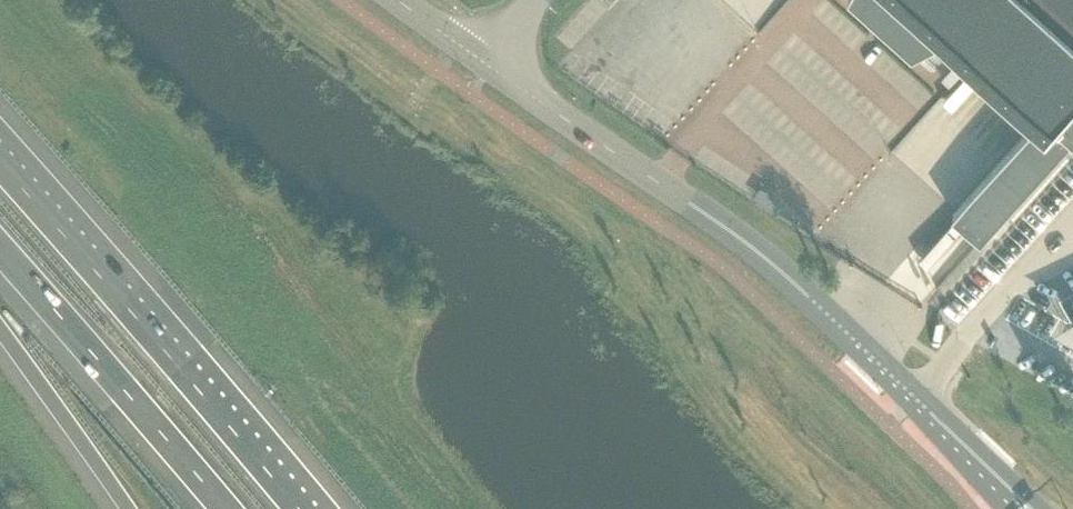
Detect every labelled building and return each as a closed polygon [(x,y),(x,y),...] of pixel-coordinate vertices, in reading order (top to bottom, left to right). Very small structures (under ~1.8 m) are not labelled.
[(917,56),(942,41),(937,34),(946,25),(1044,113),(955,212),(984,238),(1072,139),(1072,0),(855,0),(917,56)]
